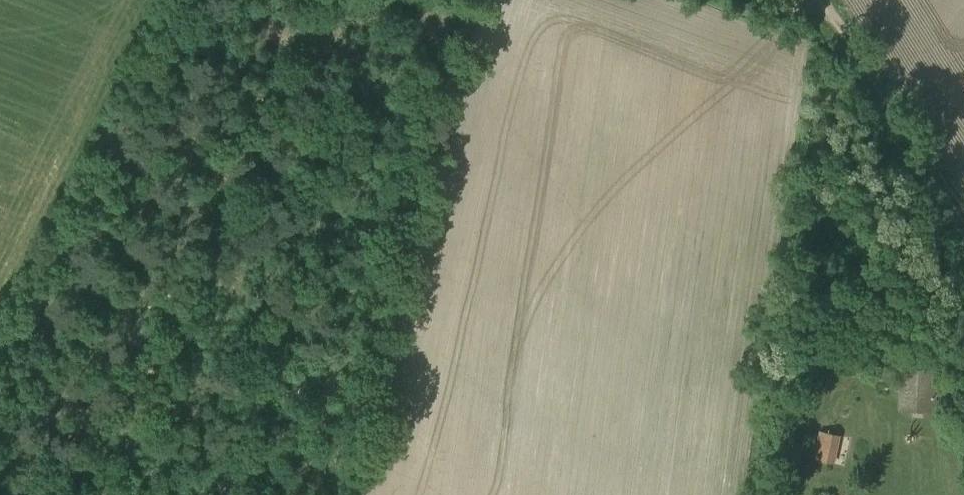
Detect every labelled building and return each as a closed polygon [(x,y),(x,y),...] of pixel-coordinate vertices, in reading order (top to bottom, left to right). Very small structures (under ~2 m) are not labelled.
[(935,411),(937,373),(903,371),(901,409),(935,411)] [(834,464),(840,436),(821,432),(814,459),(834,464)]
